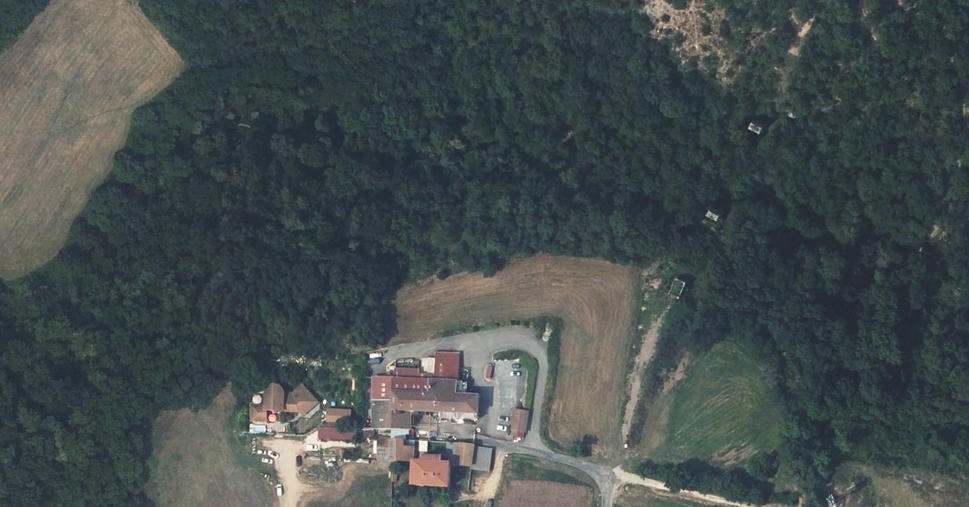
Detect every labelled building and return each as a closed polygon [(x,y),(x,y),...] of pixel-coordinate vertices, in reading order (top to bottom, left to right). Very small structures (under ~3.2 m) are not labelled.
[(411,411),(478,415),(479,397),(462,396),(458,396),(458,393),(460,355),(438,354),(437,359),(435,381),(428,381),(420,380),(395,380),(375,379),(374,429),(410,431),(411,411)] [(435,381),(437,359),(429,359),(428,377),(428,381),(435,381)] [(420,380),(420,377),(420,371),(395,370),(395,380),(420,380)] [(267,412),(284,413),(284,406),(290,407),(291,395),(285,395),(284,392),(282,389),(280,388),(277,387),(275,387),(272,387),(271,388),(269,390),(268,392),(266,396),(266,407),(252,407),(252,422),(267,422),(267,412)] [(296,395),(291,395),(290,407),(284,406),(284,413),(301,413),(303,417),(319,407),(307,388),(296,395)] [(351,411),(330,410),(329,423),(350,424),(351,411)] [(512,430),(523,432),(525,433),(528,413),(516,411),(512,430)] [(320,428),(319,438),(352,439),(353,429),(320,428)] [(392,462),(403,462),(414,463),(415,452),(415,450),(404,450),(404,441),(379,440),(378,456),(391,457),(391,462),(392,462)] [(424,463),(414,463),(413,485),(449,488),(451,465),(446,464),(448,444),(429,443),(428,453),(428,457),(425,456),(424,463)] [(472,467),(475,447),(474,445),(448,444),(446,464),(451,465),(472,467)] [(492,449),(475,447),(472,467),(471,469),(490,472),(492,449)] [(415,452),(414,463),(424,463),(425,456),(428,457),(428,453),(415,452)]
